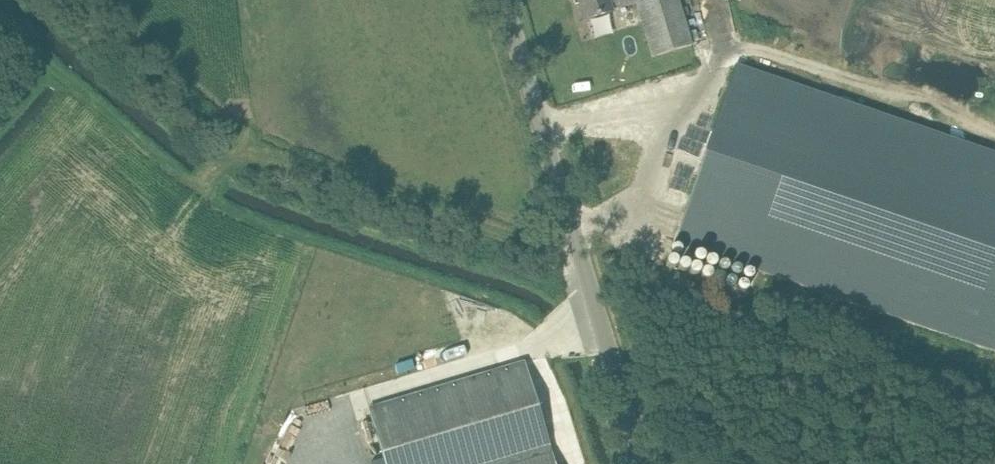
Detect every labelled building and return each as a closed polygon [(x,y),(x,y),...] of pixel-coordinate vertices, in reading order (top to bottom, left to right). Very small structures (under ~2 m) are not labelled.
[(585,19),(612,11),(611,10),(636,2),(643,0),(579,0),(585,19)] [(678,0),(643,0),(636,2),(653,57),(692,45),(691,43),(688,32),(678,0)] [(695,30),(688,32),(691,43),(699,41),(695,30)] [(673,242),(994,351),(994,159),(731,70),(673,242)] [(626,166),(602,169),(603,178),(627,174),(626,166)] [(371,408),(388,463),(551,463),(525,376),(526,375),(523,363),(371,408)]
